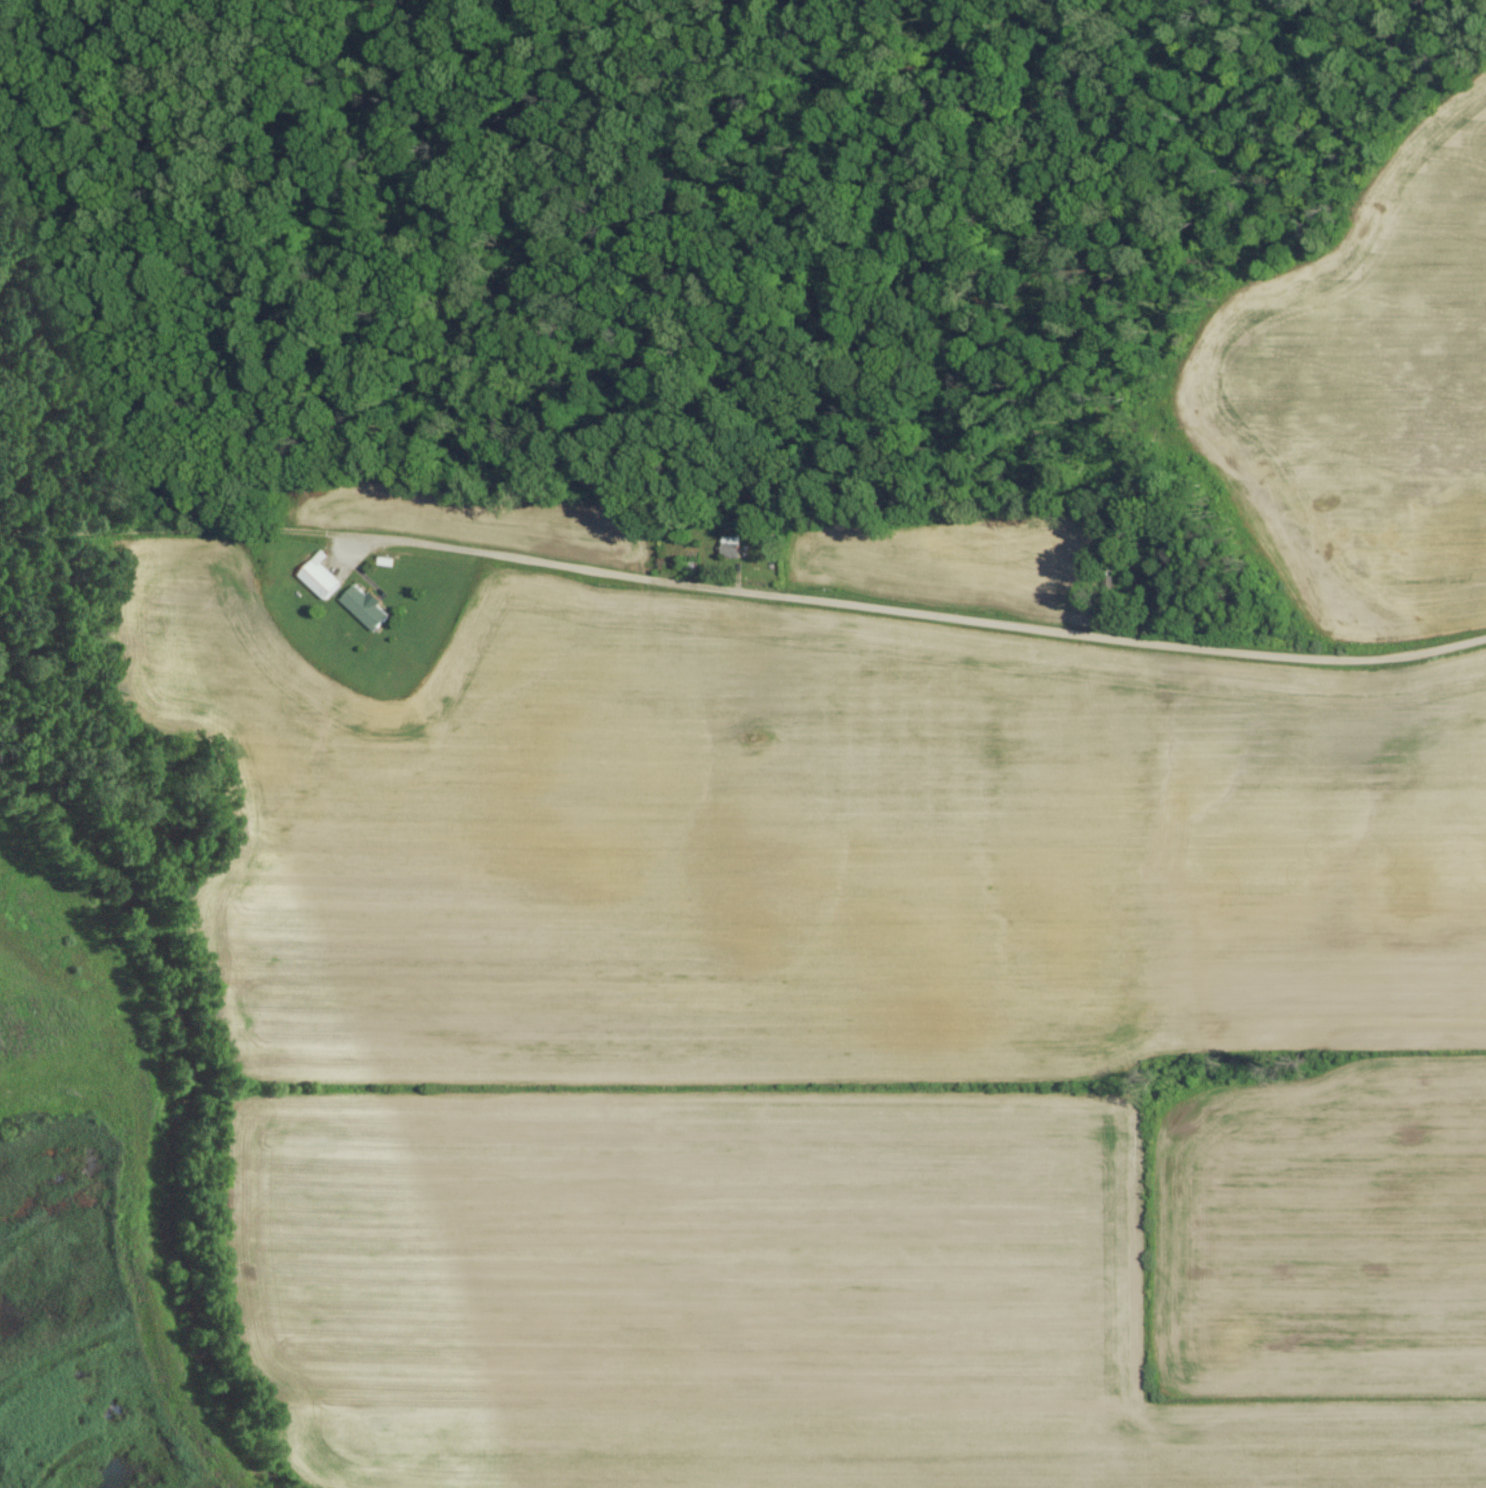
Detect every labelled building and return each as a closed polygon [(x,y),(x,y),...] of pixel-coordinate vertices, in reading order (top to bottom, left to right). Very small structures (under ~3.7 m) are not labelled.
[(741,535),(725,534),(724,554),(740,555),(741,535)] [(325,597),(344,577),(336,570),(338,568),(330,561),(333,558),(324,549),(300,574),(325,597)] [(341,599),(375,631),(391,614),(381,604),(385,600),(373,589),(367,594),(356,583),(341,599)]
